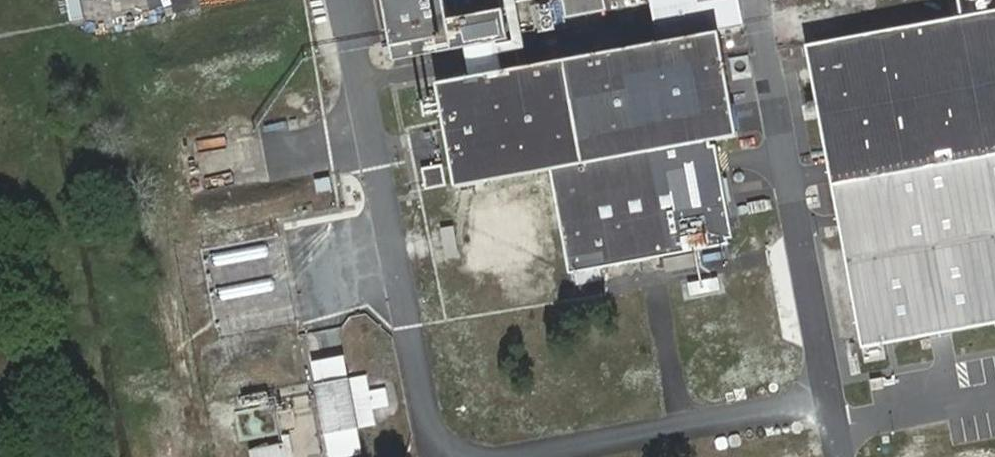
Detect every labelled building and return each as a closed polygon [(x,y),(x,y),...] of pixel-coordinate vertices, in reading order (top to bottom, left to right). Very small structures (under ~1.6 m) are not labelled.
[(387,64),(509,38),(501,0),(377,0),(387,64)] [(528,5),(532,32),(561,28),(557,0),(556,0),(528,5)] [(569,16),(606,8),(605,0),(566,0),(569,16)] [(661,46),(747,31),(741,0),(653,0),(661,46)] [(811,45),(838,178),(994,146),(994,8),(811,45)] [(743,140),(725,45),(445,106),(466,201),(554,182),(577,281),(737,246),(718,146),(743,140)] [(446,169),(424,169),(425,188),(446,187),(446,169)] [(694,297),(723,290),(720,278),(691,285),(694,297)] [(348,382),(318,388),(326,435),(357,429),(348,382)] [(302,413),(284,413),(285,437),(303,436),(302,413)] [(288,444),(253,450),(254,456),(290,456),(288,444)]
